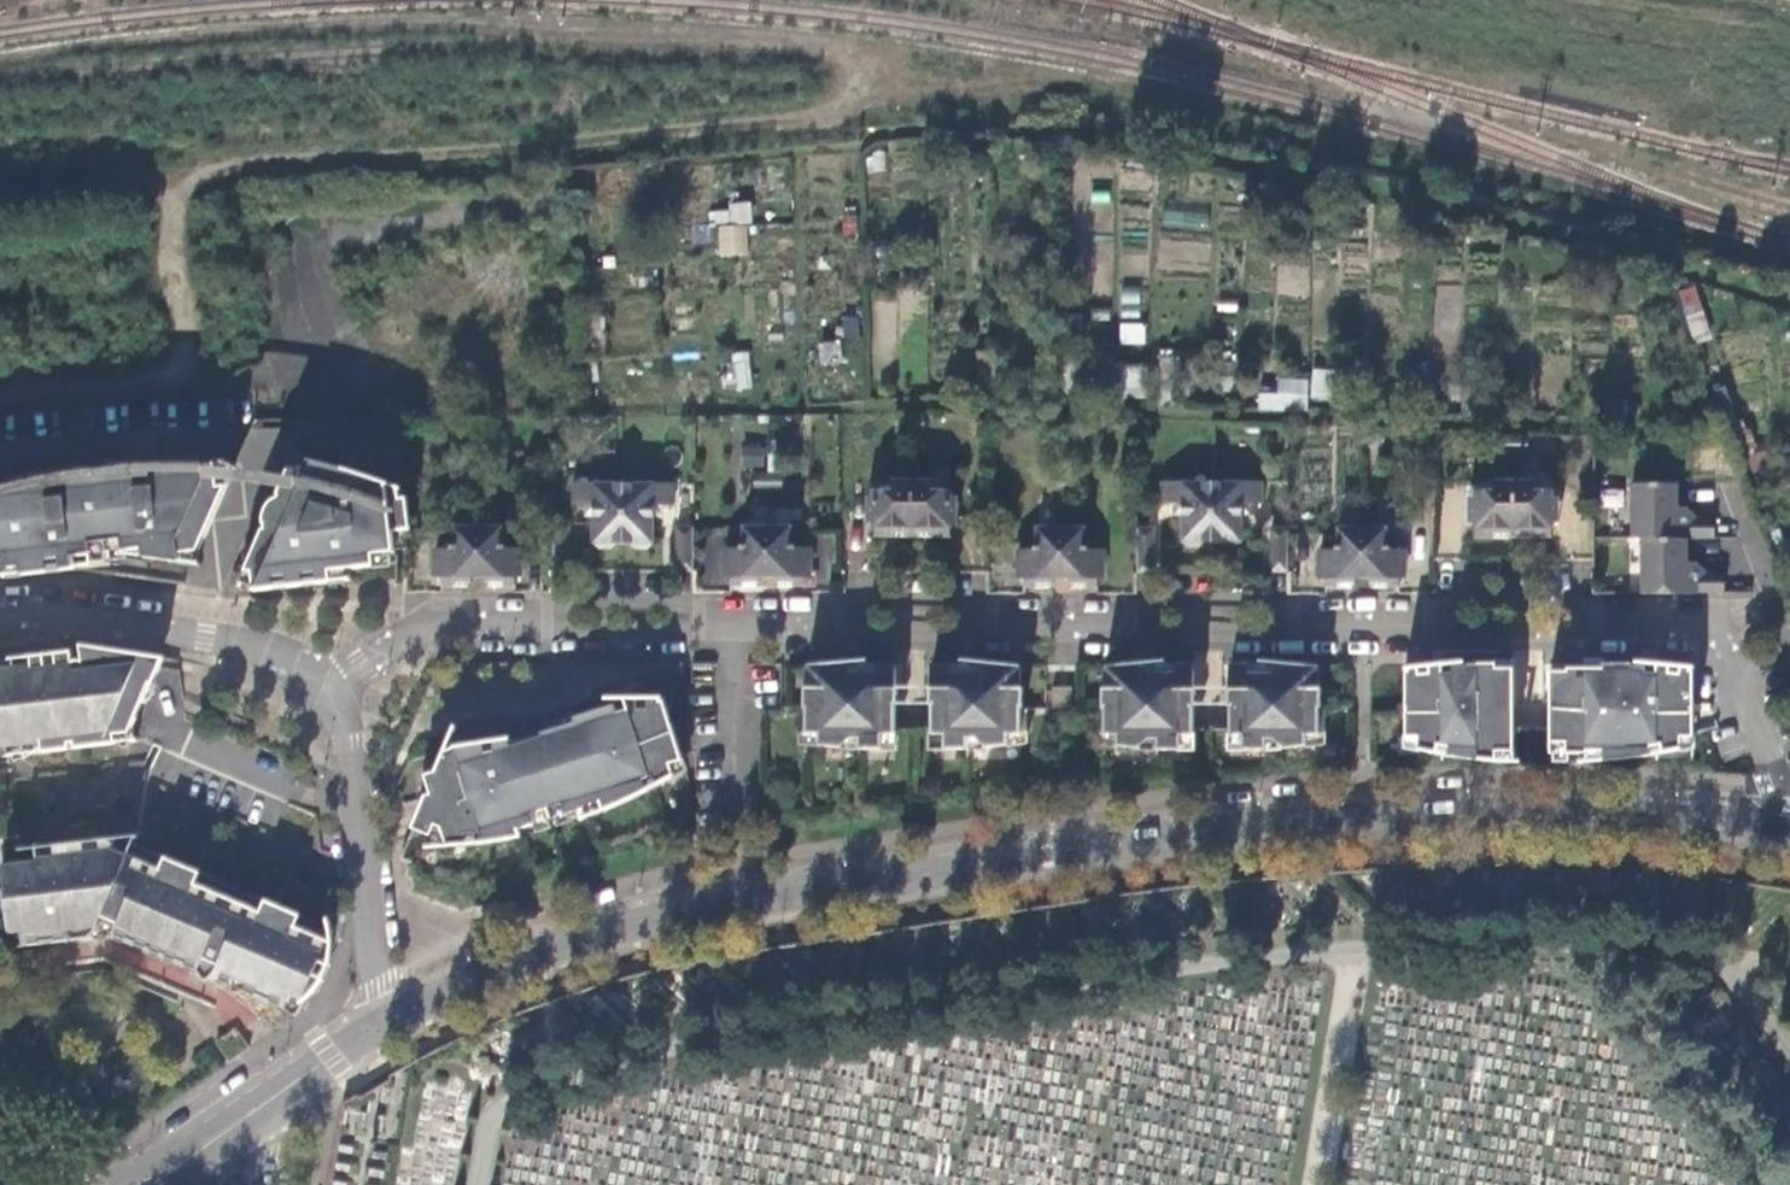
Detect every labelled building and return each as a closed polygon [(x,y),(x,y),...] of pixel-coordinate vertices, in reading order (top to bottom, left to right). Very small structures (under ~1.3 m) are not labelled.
[(718,256),(750,254),(747,205),(714,207),(718,256)] [(1165,209),(1164,224),(1206,228),(1207,213),(1165,209)] [(1695,285),(1677,291),(1692,341),(1711,336),(1695,285)] [(1139,290),(1122,290),(1121,314),(1138,314),(1139,290)] [(1143,321),(1120,323),(1121,344),(1145,342),(1143,321)] [(730,389),(751,388),(749,350),(728,351),(730,389)] [(1125,391),(1141,392),(1143,365),(1127,364),(1125,391)] [(1311,368),(1310,398),(1331,399),(1333,369),(1311,368)] [(1276,392),(1257,392),(1257,410),(1307,411),(1308,377),(1276,376),(1276,392)] [(909,432),(909,414),(896,414),(896,431),(909,432)] [(922,432),(922,414),(909,414),(909,432),(922,432)] [(240,460),(241,473),(275,468),(259,431),(240,460)] [(742,443),(741,467),(765,468),(765,444),(742,443)] [(1,578),(58,574),(58,569),(74,566),(74,558),(143,550),(143,558),(181,564),(181,556),(198,553),(226,489),(218,489),(216,464),(204,464),(204,459),(186,461),(189,486),(172,488),(171,486),(142,489),(143,496),(136,497),(133,466),(76,471),(62,475),(64,498),(52,500),(53,494),(48,494),(46,481),(46,469),(0,481),(0,572),(1,578)] [(189,486),(186,461),(133,466),(136,497),(143,496),(142,489),(171,486),(172,488),(189,486)] [(405,530),(405,496),(400,499),(400,488),(341,468),(311,461),(311,467),(288,470),(272,510),(281,506),(281,513),(286,512),(287,527),(263,531),(247,568),(252,566),(255,592),(332,583),(331,571),(374,566),(373,555),(394,552),(393,531),(405,530)] [(783,471),(767,472),(766,492),(782,492),(783,471)] [(466,472),(466,492),(476,492),(476,472),(466,472)] [(766,492),(767,472),(754,472),(754,492),(766,492)] [(1062,493),(1062,473),(1047,473),(1047,492),(1062,493)] [(1073,474),(1062,473),(1062,493),(1073,493),(1073,474)] [(646,480),(621,481),(621,542),(645,542),(645,521),(647,521),(647,505),(667,504),(667,482),(646,482),(646,480)] [(621,542),(621,481),(573,481),(573,502),(596,503),(595,541),(621,542)] [(1668,590),(1668,482),(1628,481),(1628,534),(1640,533),(1639,590),(1651,590),(1668,590)] [(1684,508),(1684,515),(1674,514),(1674,503),(1673,482),(1668,482),(1668,590),(1710,590),(1721,590),(1721,570),(1695,570),(1683,570),(1683,560),(1683,534),(1713,534),(1713,519),(1699,518),(1687,508),(1684,508)] [(1212,540),(1212,483),(1160,483),(1160,503),(1186,503),(1186,541),(1212,540)] [(1262,483),(1212,483),(1212,540),(1237,540),(1238,503),(1261,503),(1262,483)] [(911,536),(910,486),(893,486),(893,492),(873,492),(873,536),(911,536)] [(929,486),(910,486),(911,536),(947,535),(947,492),(928,492),(929,486)] [(1512,538),(1512,487),(1494,487),(1494,493),(1475,493),(1474,538),(1512,538)] [(1531,487),(1512,487),(1512,538),(1550,538),(1550,492),(1531,492),(1531,487)] [(1684,503),(1674,503),(1674,514),(1684,515),(1684,508),(1684,503)] [(281,506),(272,510),(263,531),(287,527),(286,512),(281,513),(281,506)] [(1385,546),(1405,548),(1407,525),(1387,523),(1385,546)] [(814,526),(791,524),(789,544),(813,546),(814,526)] [(694,563),(694,526),(677,526),(676,563),(694,563)] [(1289,563),(1290,526),(1271,526),(1271,563),(1289,563)] [(477,575),(477,527),(455,527),(455,543),(448,543),(448,548),(435,548),(435,575),(440,575),(440,585),(470,585),(470,575),(477,575)] [(499,527),(477,527),(477,575),(483,575),(483,584),(512,585),(512,574),(520,574),(520,549),(507,549),(507,544),(499,544),(499,527)] [(759,575),(766,575),(766,529),(743,529),(743,545),(736,545),(736,549),(723,549),(723,575),(730,575),(730,585),(758,585),(759,575)] [(766,529),(766,575),(773,575),(773,585),(802,585),(802,576),(808,576),(808,550),(795,550),(795,545),(788,545),(788,529),(766,529)] [(1052,576),(1060,576),(1061,530),(1038,530),(1037,546),(1030,546),(1030,551),(1017,551),(1017,576),(1023,576),(1023,586),(1052,586),(1052,576)] [(1061,530),(1060,576),(1067,576),(1067,586),(1097,585),(1097,576),(1102,576),(1102,552),(1088,551),(1088,546),(1081,546),(1081,530),(1061,530)] [(1362,577),(1362,531),(1339,531),(1339,547),(1332,547),(1332,552),(1319,552),(1319,577),(1326,577),(1326,587),(1355,587),(1355,577),(1362,577)] [(1384,531),(1362,531),(1362,577),(1370,577),(1370,587),(1398,587),(1398,578),(1404,577),(1404,551),(1392,551),(1392,547),(1384,547),(1384,531)] [(1695,559),(1683,560),(1683,570),(1695,570),(1695,559)] [(1,745),(3,758),(71,750),(70,744),(75,744),(76,750),(117,744),(115,735),(130,734),(142,703),(146,704),(165,659),(81,645),(84,662),(79,661),(74,663),(73,652),(33,657),(34,665),(0,669),(0,745),(1,745)] [(1656,674),(1656,664),(1641,661),(1640,669),(1641,671),(1656,674)] [(1018,667),(980,662),(978,685),(964,685),(965,666),(965,665),(928,665),(927,735),(937,736),(937,746),(967,751),(1005,746),(1005,731),(1018,731),(1018,710),(1021,710),(1020,690),(1018,689),(1018,667)] [(978,685),(980,662),(965,666),(964,685),(978,685)] [(1457,673),(1458,669),(1457,662),(1441,664),(1441,673),(1457,673)] [(841,663),(825,665),(802,667),(802,688),(800,688),(800,708),(802,709),(801,731),(813,732),(813,747),(851,751),(891,744),(892,665),(854,665),(854,686),(840,683),(841,665),(841,663)] [(1140,666),(1140,663),(1101,668),(1102,689),(1100,689),(1100,710),(1102,711),(1102,736),(1115,735),(1115,748),(1177,751),(1177,739),(1191,737),(1192,667),(1154,666),(1153,688),(1139,686),(1140,666)] [(1494,765),(1494,755),(1513,755),(1512,666),(1467,666),(1467,669),(1458,669),(1457,673),(1441,673),(1441,664),(1437,664),(1437,668),(1403,671),(1404,707),(1396,707),(1396,715),(1403,715),(1416,739),(1416,750),(1439,757),(1494,765)] [(1693,742),(1693,672),(1659,668),(1660,664),(1656,664),(1656,674),(1641,671),(1640,669),(1631,670),(1630,666),(1603,667),(1603,671),(1568,671),(1568,675),(1549,675),(1549,747),(1566,747),(1566,760),(1585,759),(1585,755),(1601,756),(1602,766),(1638,762),(1680,755),(1681,741),(1693,742)] [(854,665),(841,665),(840,683),(854,686),(854,665)] [(1318,667),(1281,665),(1280,686),(1266,689),(1267,666),(1227,667),(1227,737),(1241,737),(1241,751),(1265,752),(1308,746),(1318,747),(1317,710),(1319,709),(1320,690),(1317,690),(1318,667)] [(1280,686),(1281,665),(1279,665),(1267,666),(1266,689),(1280,686)] [(1154,666),(1140,666),(1139,686),(1153,688),(1154,666)] [(1049,710),(1062,710),(1062,689),(1048,688),(1049,710)] [(1062,689),(1062,710),(1071,710),(1070,689),(1062,689)] [(444,751),(444,750),(444,748),(441,747),(439,752),(432,772),(421,775),(426,794),(421,796),(420,799),(419,801),(424,800),(429,798),(436,827),(430,825),(429,830),(436,828),(442,847),(515,838),(514,831),(531,825),(529,813),(559,805),(562,814),(581,810),(581,808),(600,812),(670,776),(667,768),(679,762),(659,698),(620,699),(620,710),(610,711),(606,707),(570,718),(570,723),(537,734),(538,737),(506,746),(488,753),(487,747),(474,753),(471,744),(449,748),(450,750),(444,751)] [(606,700),(606,707),(610,711),(620,710),(620,699),(606,700)] [(813,732),(801,731),(801,746),(813,747),(813,732)] [(1019,746),(1018,731),(1005,731),(1005,746),(1019,746)] [(937,736),(927,735),(927,744),(937,746),(937,736)] [(1115,735),(1102,736),(1101,747),(1115,748),(1115,735)] [(1191,752),(1191,737),(1177,739),(1177,751),(1191,752)] [(1227,751),(1241,751),(1241,737),(1227,737),(1227,751)] [(1494,755),(1494,765),(1513,765),(1513,755),(1494,755)] [(667,768),(670,776),(681,770),(679,762),(667,768)] [(429,798),(424,800),(419,801),(408,829),(411,830),(426,837),(429,830),(430,825),(436,827),(429,798)] [(297,1010),(334,930),(136,841),(139,835),(39,847),(41,860),(3,864),(12,933),(25,931),(27,943),(94,936),(100,925),(198,968),(218,967),(216,976),(297,1010)] [(232,1060),(250,1048),(247,1044),(230,1056),(232,1060)] [(464,1119),(433,1114),(430,1138),(396,1133),(388,1184),(454,1184),(464,1119)]
